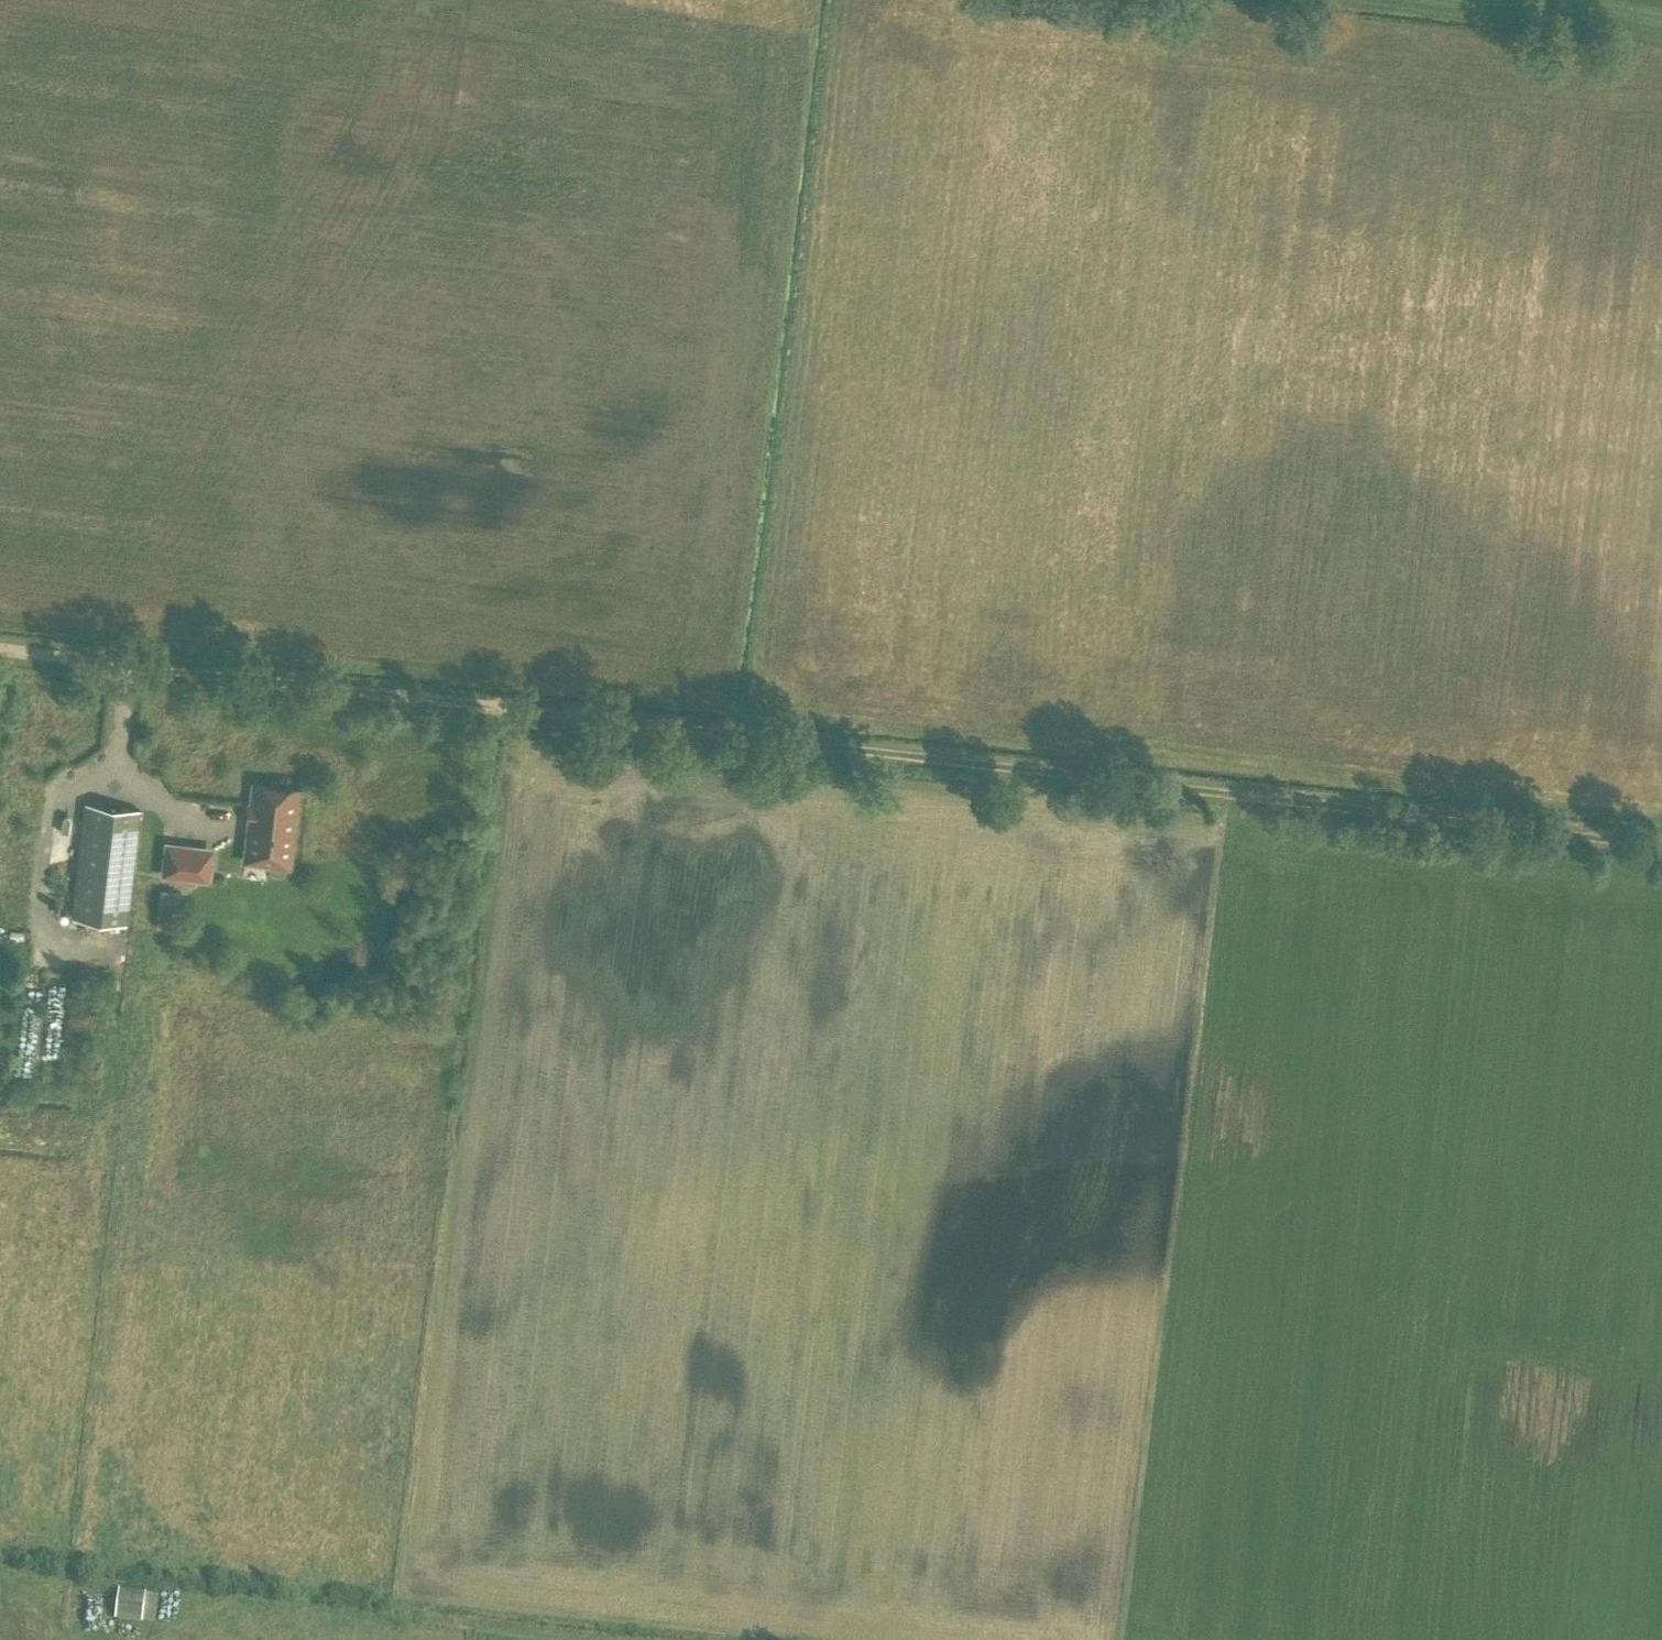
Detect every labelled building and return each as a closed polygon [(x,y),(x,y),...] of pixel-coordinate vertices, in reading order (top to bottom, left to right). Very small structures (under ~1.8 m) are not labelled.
[(290,866),(299,788),(254,783),(251,804),(250,804),(248,820),(249,820),(245,861),(271,864),(271,866),(272,870),(274,872),(277,874),(281,873),(284,871),(285,868),(285,865),(290,866)] [(126,923),(139,809),(85,803),(72,917),(126,923)] [(211,882),(215,847),(164,841),(160,877),(211,882)] [(157,916),(155,928),(169,929),(171,918),(157,916)] [(141,1624),(145,1594),(119,1590),(115,1621),(141,1624)]
